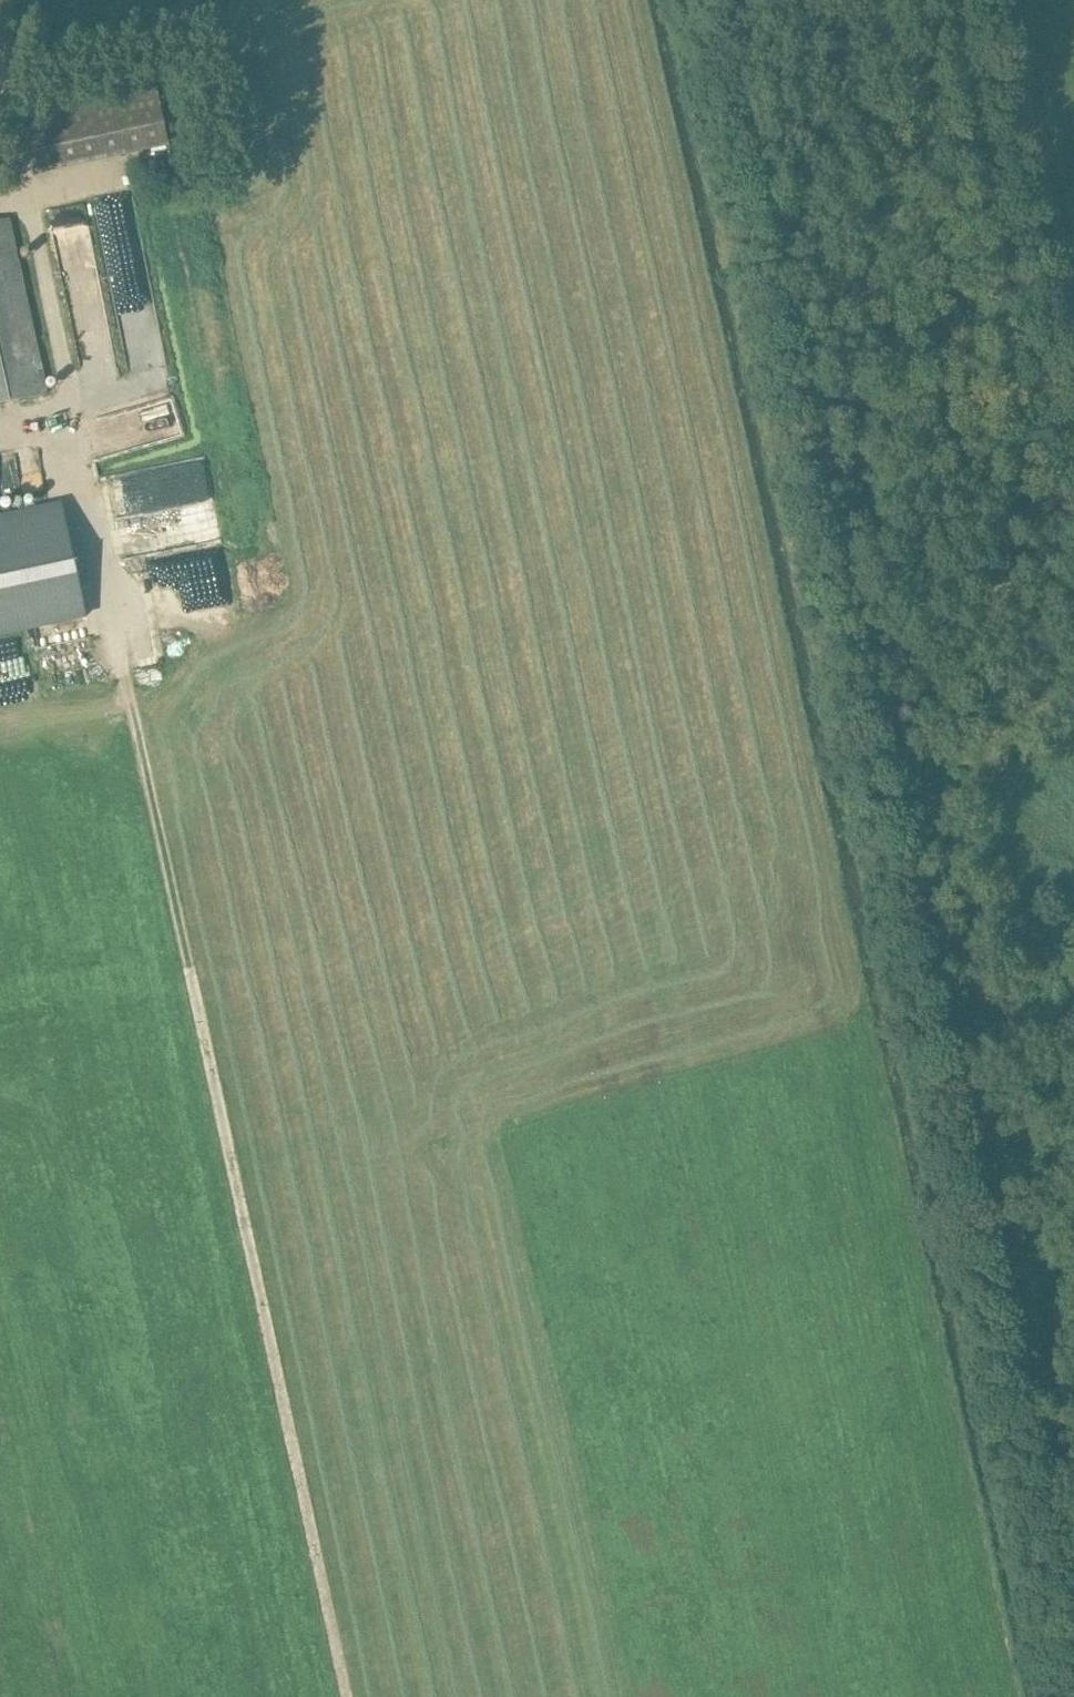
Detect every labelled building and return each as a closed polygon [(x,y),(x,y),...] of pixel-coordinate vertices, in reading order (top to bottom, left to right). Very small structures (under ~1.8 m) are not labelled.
[(27,116),(31,138),(38,170),(168,142),(157,88),(27,116)] [(96,218),(57,226),(71,295),(98,289),(102,309),(73,315),(78,337),(100,333),(102,344),(118,341),(122,365),(130,363),(125,338),(151,333),(153,340),(161,338),(134,198),(94,206),(96,218)] [(46,394),(8,218),(0,220),(0,404),(46,394)] [(146,411),(147,413),(136,417),(147,445),(182,432),(171,402),(146,411)] [(36,630),(88,619),(63,503),(0,516),(0,637),(36,630)]
